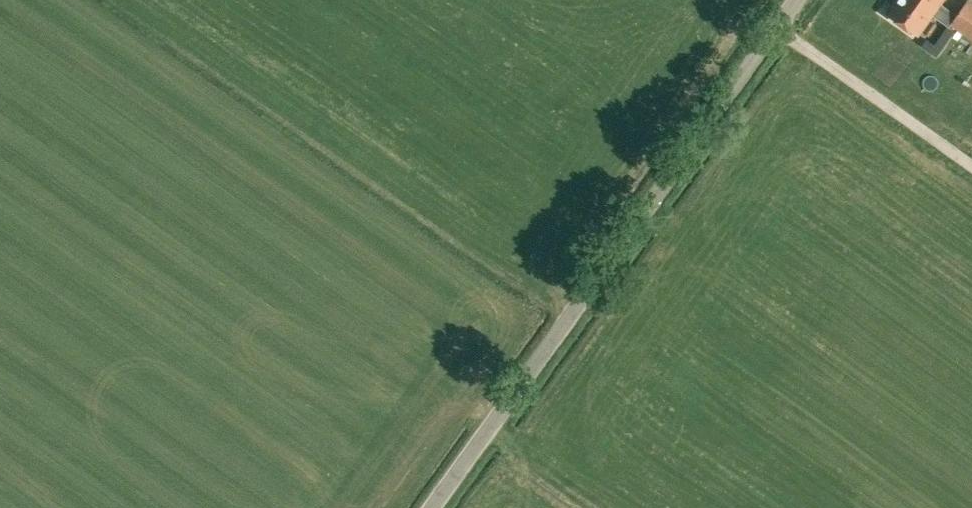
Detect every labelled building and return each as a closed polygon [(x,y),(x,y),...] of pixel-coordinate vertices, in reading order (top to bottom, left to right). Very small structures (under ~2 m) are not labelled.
[(957,14),(941,2),(942,0),(894,0),(886,11),(918,34),(933,14),(949,25),(951,23),(971,39),(971,0),(967,0),(957,14)]
